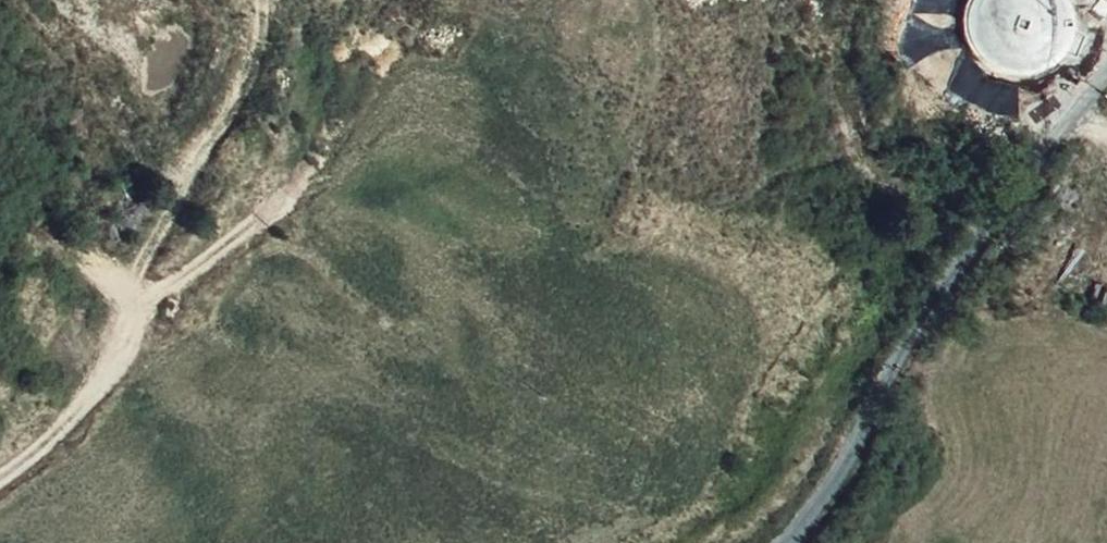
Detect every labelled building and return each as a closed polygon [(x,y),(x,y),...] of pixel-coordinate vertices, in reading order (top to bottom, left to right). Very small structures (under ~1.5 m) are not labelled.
[(1068,45),(1073,28),(1072,11),(1067,0),(968,0),(965,6),(962,24),(966,43),(976,59),(991,71),(1008,77),(1027,77),(1045,71),(1059,60),(1068,45)]
